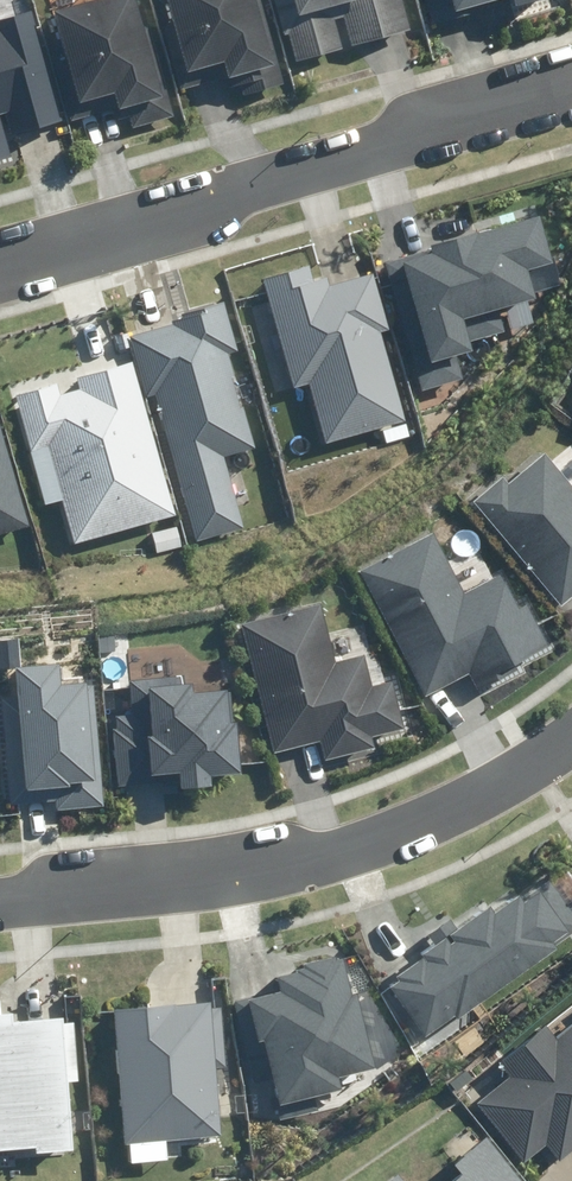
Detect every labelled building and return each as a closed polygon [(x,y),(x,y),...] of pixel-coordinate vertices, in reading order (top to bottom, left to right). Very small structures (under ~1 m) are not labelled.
[(83,105),(115,96),(119,111),(131,108),(138,133),(177,121),(142,0),(112,0),(57,16),(83,105)] [(192,71),(226,62),(231,82),(281,68),(261,0),(171,0),(192,71)] [(294,65),(415,30),(406,0),(274,0),(294,65)] [(459,14),(507,0),(455,0),(459,14)] [(517,10),(551,0),(514,0),(517,10)] [(27,101),(35,128),(62,121),(32,12),(0,21),(0,108),(27,101)] [(14,161),(0,110),(0,165),(14,161)] [(383,264),(424,392),(465,380),(457,355),(474,350),(472,341),(507,330),(500,310),(506,308),(513,328),(534,322),(527,300),(537,297),(535,293),(562,285),(540,215),(383,264)] [(317,268),(268,282),(273,299),(252,305),(278,397),(306,389),(322,446),(407,423),(382,334),(393,331),(377,276),(337,287),(334,275),(320,279),(317,268)] [(158,394),(198,542),(244,529),(224,458),(255,449),(229,353),(238,351),(224,301),(172,315),(174,323),(131,335),(148,397),(158,394)] [(171,522),(125,365),(6,400),(23,460),(44,454),(73,551),(171,522)] [(0,425),(0,536),(31,526),(0,425)] [(477,503),(563,610),(571,603),(571,482),(551,456),(517,483),(511,475),(477,503)] [(437,532),(358,571),(422,702),(474,677),(483,697),(532,673),(526,661),(555,646),(533,602),(521,608),(505,575),(467,594),(437,532)] [(325,605),(244,623),(274,756),(326,745),(330,761),(411,743),(397,682),(376,687),(369,658),(339,665),(325,605)] [(56,809),(103,805),(93,684),(62,686),(60,665),(15,668),(17,697),(3,698),(12,802),(55,799),(56,809)] [(242,717),(242,672),(138,673),(138,684),(122,684),(122,705),(104,705),(105,794),(210,794),(210,777),(253,777),(252,717),(242,717)] [(492,909),(461,932),(451,919),(430,935),(440,947),(388,986),(426,1038),(571,930),(571,916),(548,884),(527,900),(521,892),(494,912),(492,909)] [(281,991),(250,998),(276,1106),(341,1090),(338,1077),(372,1069),(344,953),(276,970),(281,991)] [(221,1000),(111,1010),(124,1145),(221,1136),(215,1070),(227,1069),(221,1000)] [(17,1010),(0,1011),(0,1153),(33,1150),(34,1157),(72,1154),(66,1081),(80,1080),(75,1021),(61,1022),(61,1016),(17,1020),(17,1010)] [(523,1163),(545,1146),(557,1161),(571,1149),(571,1028),(556,1040),(546,1027),(499,1063),(510,1077),(476,1103),(523,1163)] [(484,1138),(453,1164),(462,1174),(454,1180),(520,1180),(484,1138)]
